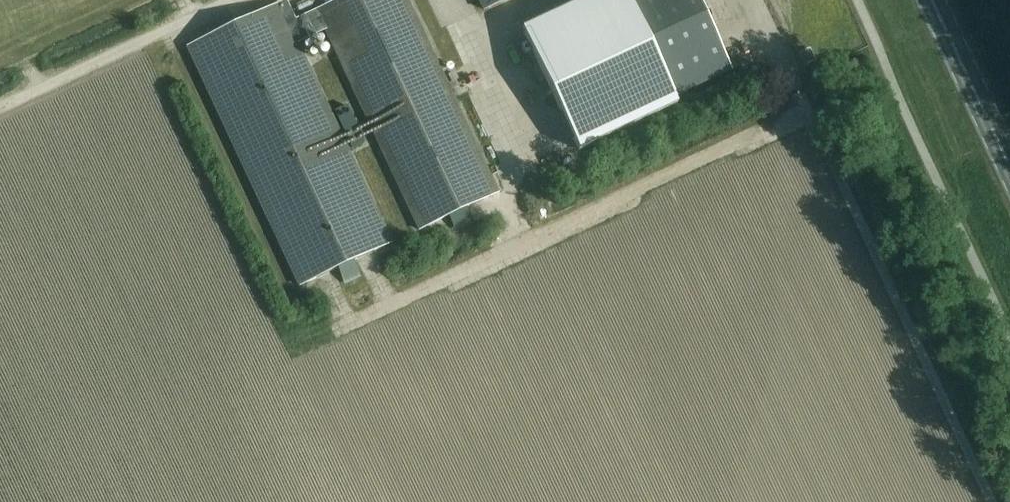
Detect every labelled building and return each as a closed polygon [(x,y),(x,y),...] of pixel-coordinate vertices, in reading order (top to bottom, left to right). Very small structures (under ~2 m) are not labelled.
[(408,0),(335,0),(315,9),(321,22),(417,229),(497,192),(449,89),(456,86),(453,81),(452,82),(450,82),(447,84),(408,0)] [(501,0),(478,0),(482,9),(501,0)] [(523,33),(527,41),(578,150),(677,104),(668,85),(671,83),(656,51),(652,52),(628,0),(593,0),(531,29),(523,33)] [(656,51),(671,83),(677,95),(730,70),(698,0),(632,0),(656,51)] [(315,9),(286,23),(278,4),(188,46),(300,285),(389,243),(292,36),(321,22),(315,9)] [(808,49),(798,54),(804,67),(814,63),(808,49)]
